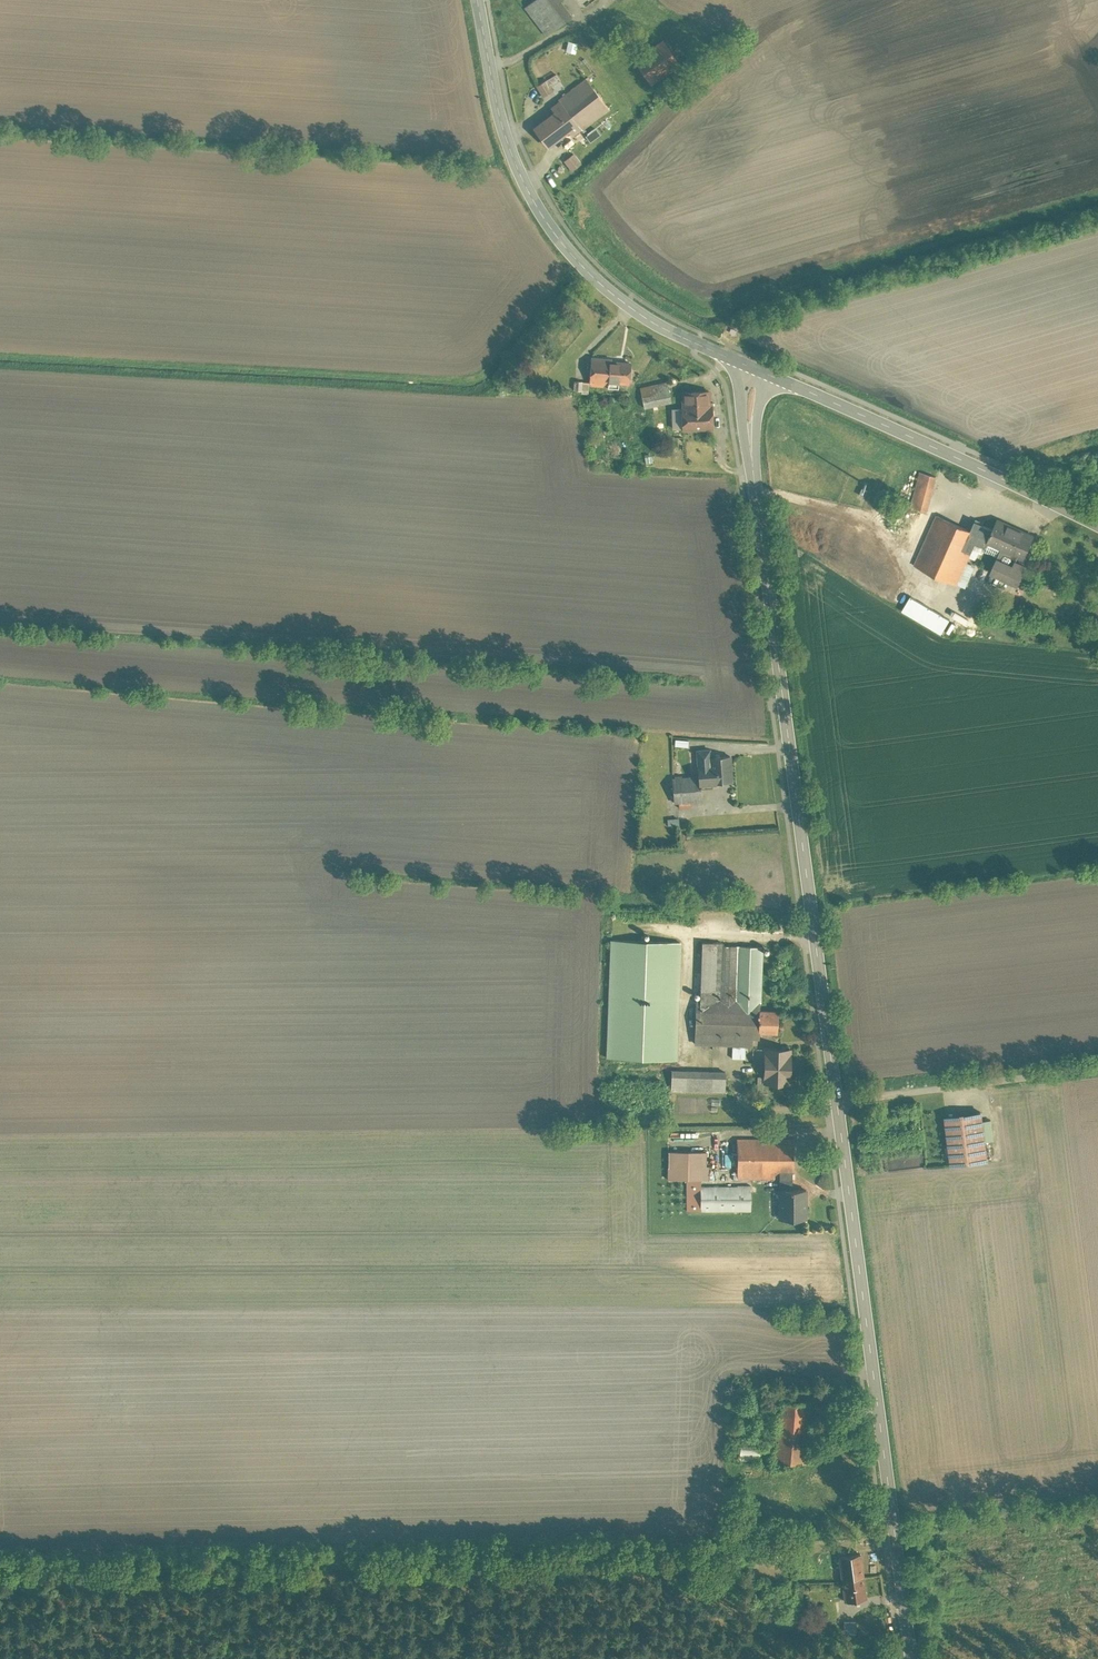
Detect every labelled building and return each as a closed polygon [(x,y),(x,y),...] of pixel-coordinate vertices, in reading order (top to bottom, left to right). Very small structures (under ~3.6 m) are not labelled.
[(529,7),(551,36),(577,16),(565,0),(538,0),(529,7)] [(667,39),(637,59),(654,85),(684,65),(667,39)] [(565,52),(574,54),(577,44),(567,42),(565,52)] [(549,79),(539,85),(544,96),(555,90),(549,79)] [(589,79),(561,98),(563,100),(584,130),(612,111),(589,79)] [(584,130),(563,100),(553,108),(556,113),(536,127),(549,145),(570,130),(575,137),(584,130)] [(576,154),(567,161),(574,170),(583,163),(576,154)] [(630,382),(632,359),(591,356),(589,385),(619,387),(620,381),(630,382)] [(671,400),(667,380),(640,386),(644,406),(671,400)] [(710,389),(682,389),(683,428),(714,428),(714,405),(710,405),(710,389)] [(938,478),(921,473),(911,508),(929,513),(938,478)] [(928,519),(907,512),(898,537),(919,544),(928,519)] [(968,528),(938,515),(915,567),(969,590),(979,568),(970,564),(978,545),(985,548),(993,529),(972,520),(968,528)] [(1036,534),(1000,519),(990,543),(1002,548),(992,572),(1023,585),(1032,563),(1025,561),(1036,534)] [(909,597),(900,612),(940,634),(949,620),(909,597)] [(712,750),(699,751),(701,774),(672,776),(674,802),(702,800),(701,785),(737,783),(735,756),(712,757),(712,750)] [(684,942),(613,939),(608,1057),(678,1060),(684,942)] [(764,944),(702,942),(700,1043),(754,1044),(754,1033),(783,1034),(783,1008),(763,1008),(764,944)] [(773,1053),(766,1053),(765,1077),(773,1077),(773,1082),(792,1083),(792,1077),(802,1077),(802,1056),(797,1056),(797,1045),(773,1045),(773,1053)] [(725,1071),(673,1069),(672,1090),(724,1092),(725,1071)] [(993,1162),(988,1113),(951,1117),(957,1166),(993,1162)] [(796,1188),(797,1138),(736,1137),(736,1177),(779,1178),(779,1218),(809,1219),(809,1188),(796,1188)] [(711,1152),(627,1152),(627,1173),(671,1173),(671,1179),(690,1179),(690,1210),(750,1210),(750,1185),(704,1185),(704,1179),(711,1179),(711,1152)] [(771,1459),(807,1463),(813,1400),(781,1398),(780,1411),(775,1411),(771,1459)] [(738,1447),(738,1461),(759,1461),(759,1447),(738,1447)] [(867,1596),(861,1550),(837,1554),(843,1599),(867,1596)] [(843,1633),(856,1632),(855,1622),(843,1622),(843,1633)]
